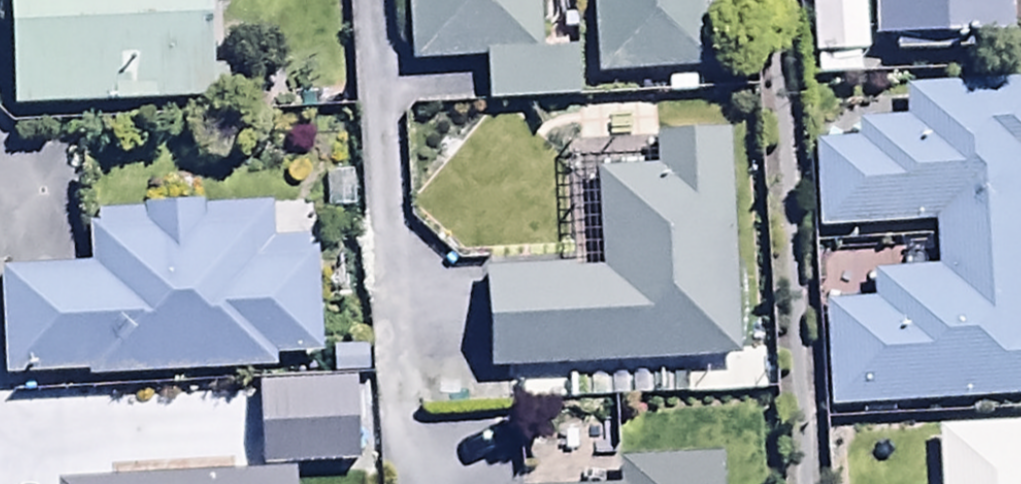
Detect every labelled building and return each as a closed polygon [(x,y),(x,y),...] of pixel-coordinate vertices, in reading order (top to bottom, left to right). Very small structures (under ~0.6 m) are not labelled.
[(7,111),(210,109),(209,0),(6,0),(7,111)] [(411,67),(482,63),(484,109),(578,104),(576,56),(538,58),(535,0),(408,0),(411,67)] [(596,79),(710,72),(707,24),(750,22),(748,0),(591,0),(596,79)] [(815,54),(867,53),(865,0),(813,0),(815,54)] [(1009,0),(875,0),(875,42),(1010,41),(1009,0)] [(826,410),(1020,403),(1020,83),(898,88),(899,120),(856,122),(856,143),(811,144),(814,231),(933,227),(934,271),(870,273),(871,307),(823,308),(826,410)] [(733,366),(724,140),(654,143),(655,173),(595,176),(599,265),(485,270),(489,376),(733,366)] [(1,378),(83,375),(83,385),(275,377),(274,359),(318,357),(313,242),(271,244),(269,209),(82,217),(84,271),(0,274),(0,354),(1,378)] [(279,404),(225,404),(225,453),(279,453),(279,404)] [(937,436),(938,483),(1020,483),(1020,433),(937,436)] [(721,459),(613,461),(614,483),(721,483),(721,459)] [(103,483),(291,483),(290,473),(103,483)]
